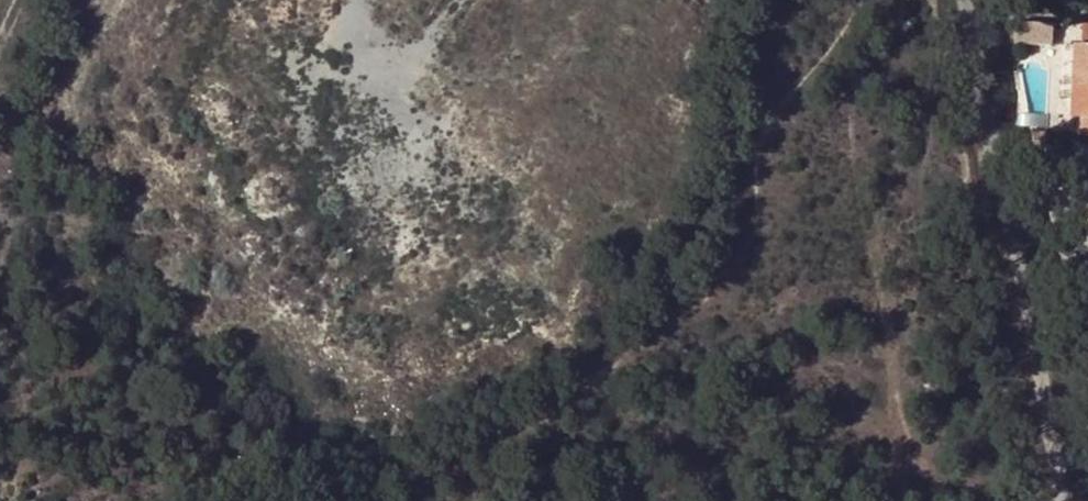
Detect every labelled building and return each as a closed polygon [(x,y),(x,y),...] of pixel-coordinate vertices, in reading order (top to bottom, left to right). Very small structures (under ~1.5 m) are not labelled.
[(1019,20),(1018,43),(1061,44),(1062,21),(1019,20)] [(1084,25),(1084,45),(1077,44),(1075,99),(1074,118),(1080,118),(1080,135),(1087,135),(1087,25),(1084,25)] [(1060,99),(1075,99),(1077,44),(1063,44),(1060,99)]
